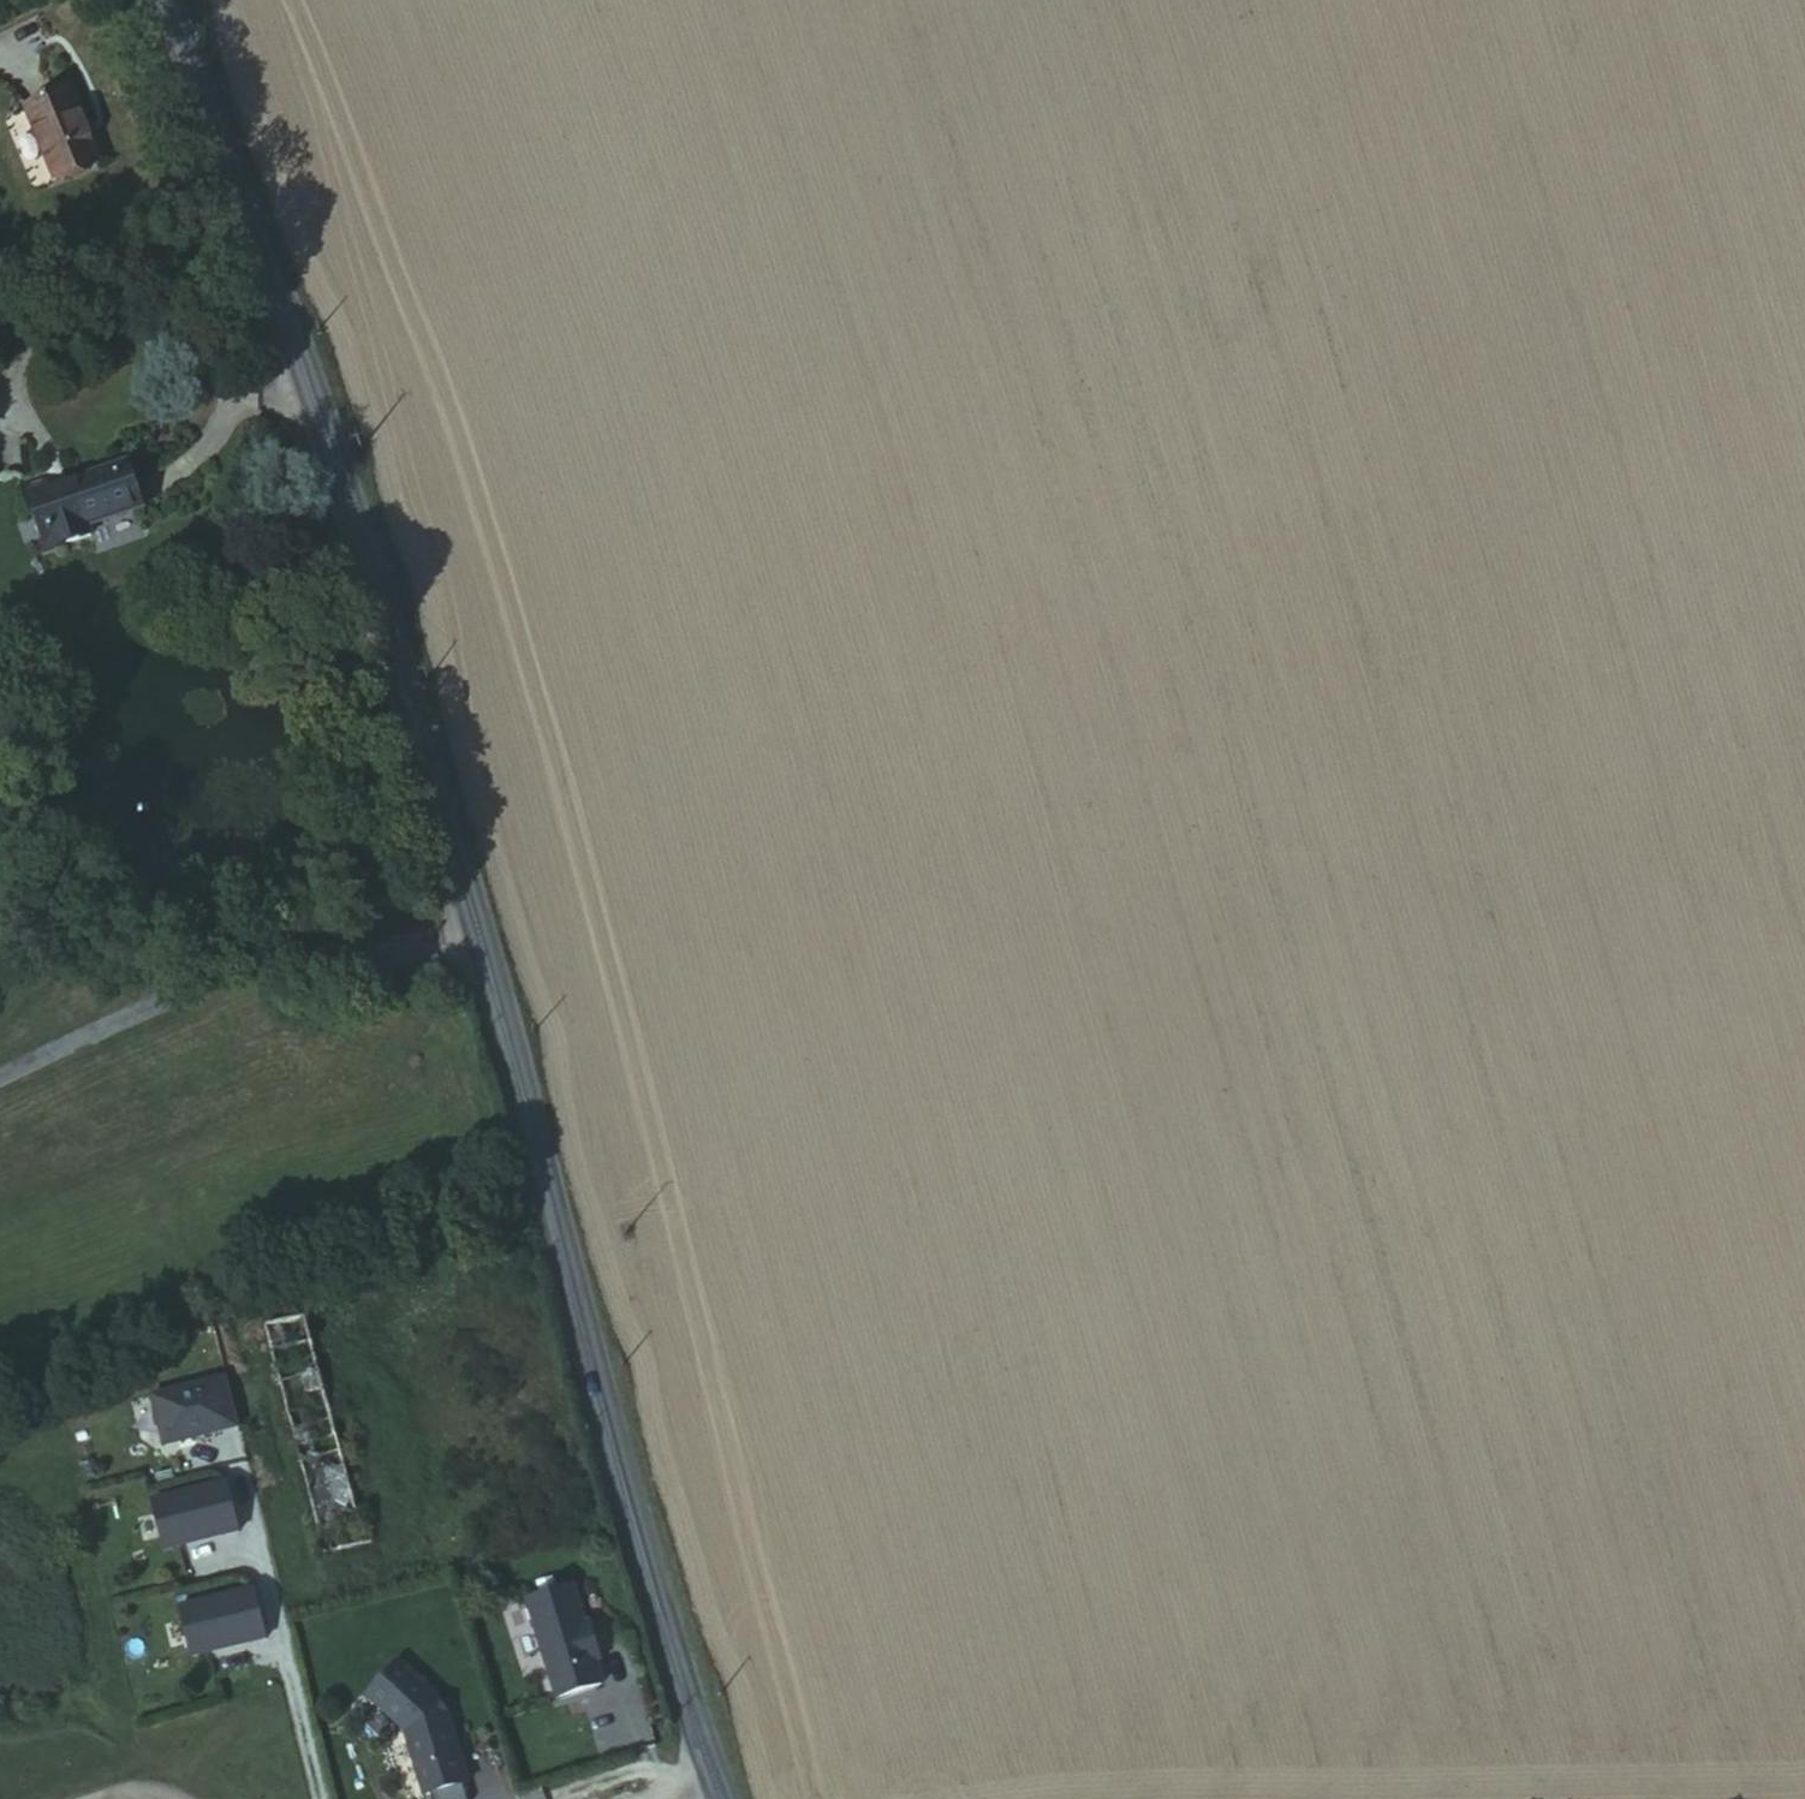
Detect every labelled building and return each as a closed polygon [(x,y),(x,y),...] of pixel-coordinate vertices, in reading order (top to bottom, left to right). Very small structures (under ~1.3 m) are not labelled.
[(101,89),(73,15),(28,32),(57,106),(101,89)] [(82,403),(24,418),(27,427),(8,432),(5,423),(0,424),(0,459),(1,459),(11,491),(47,481),(43,467),(96,450),(82,403)] [(132,466),(26,497),(47,565),(152,534),(132,466)] [(350,1442),(301,1240),(272,1248),(263,1250),(315,1479),(369,1465),(363,1438),(350,1442)] [(149,1399),(164,1453),(240,1432),(226,1378),(149,1399)] [(232,1483),(153,1492),(160,1551),(238,1543),(232,1483)] [(191,1662),(269,1643),(255,1589),(178,1608),(191,1662)] [(550,1709),(604,1700),(585,1589),(531,1599),(550,1709)] [(398,1771),(414,1767),(422,1798),(465,1798),(431,1663),(371,1679),(387,1744),(391,1743),(398,1771)]
